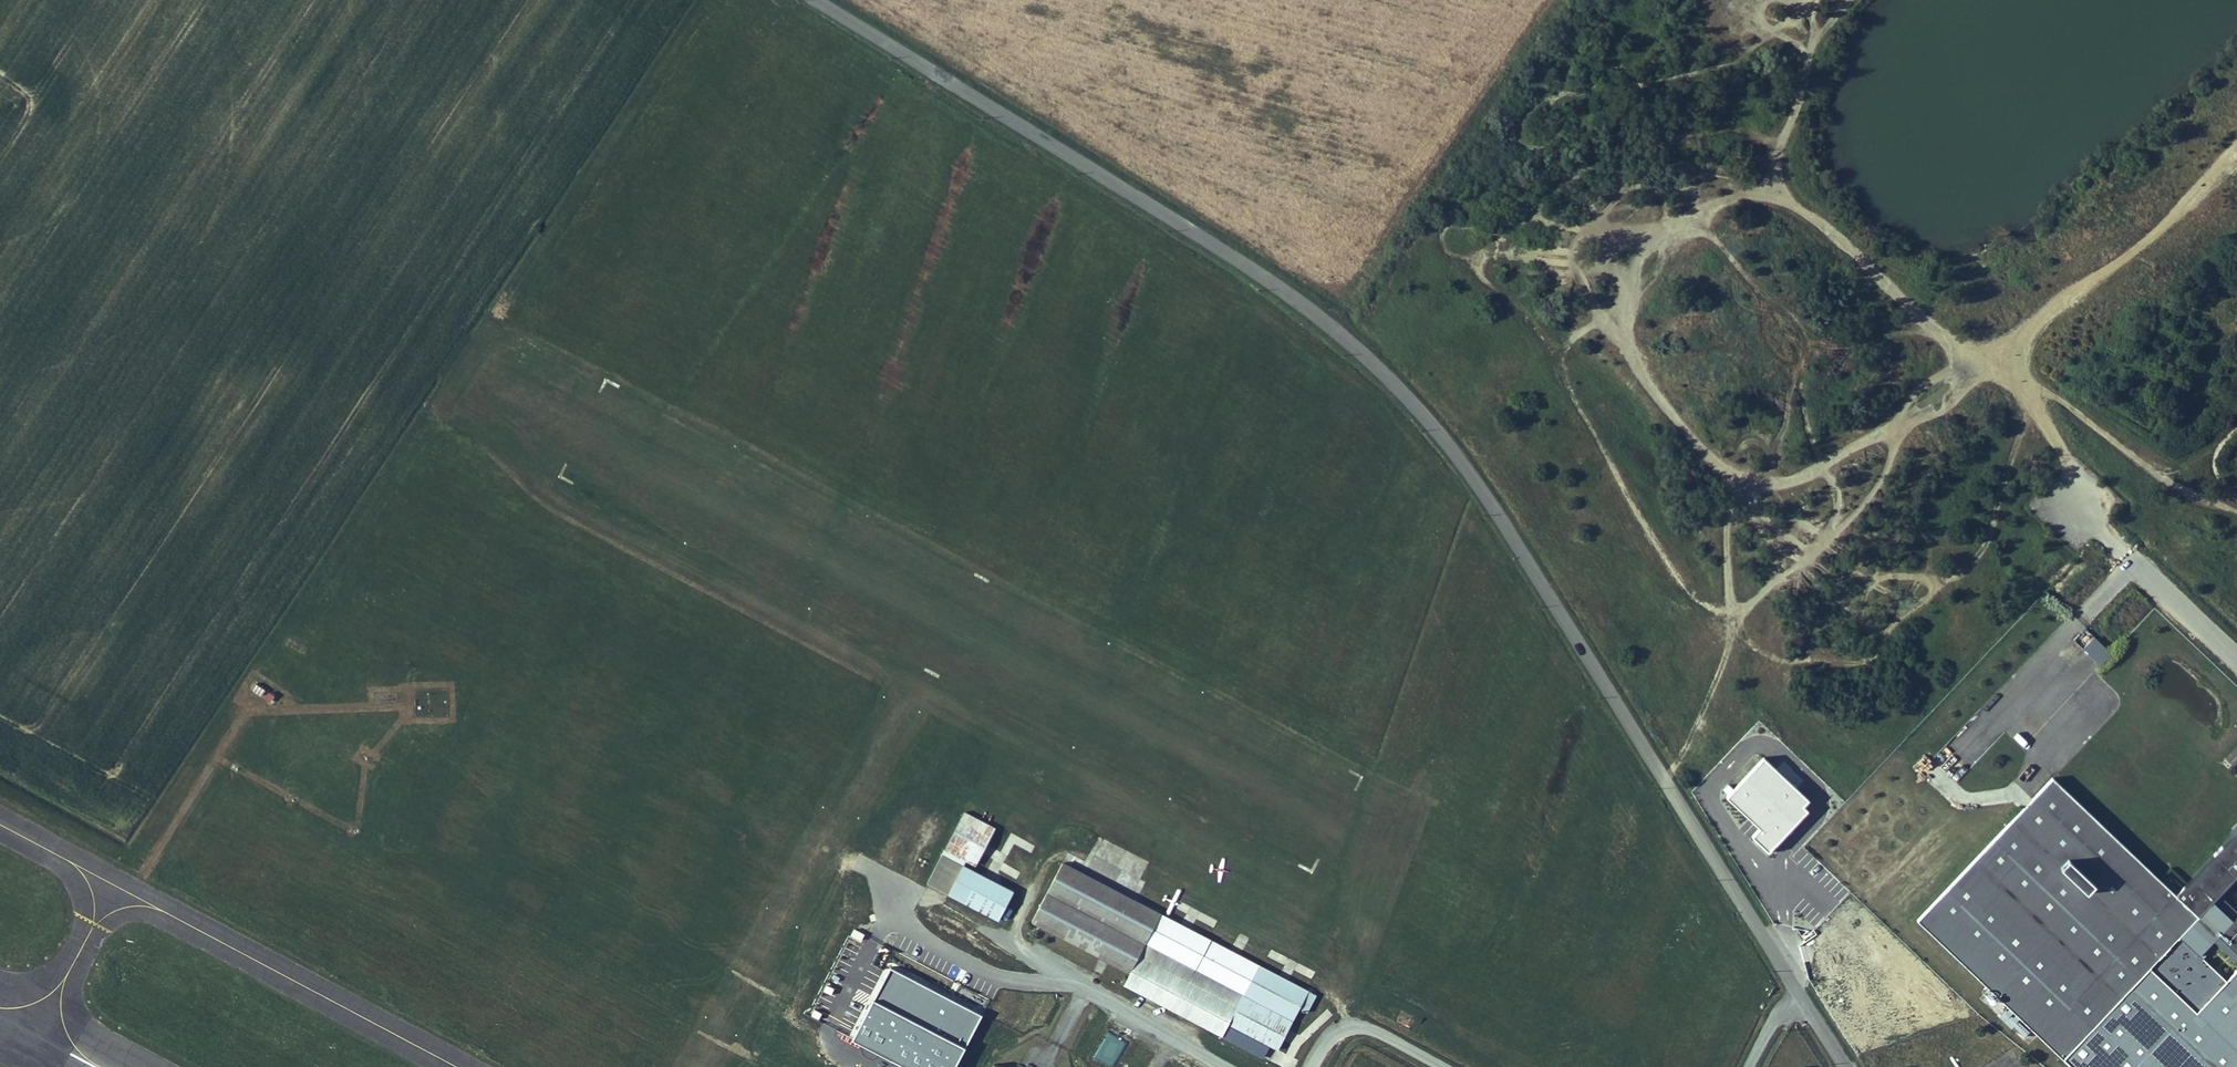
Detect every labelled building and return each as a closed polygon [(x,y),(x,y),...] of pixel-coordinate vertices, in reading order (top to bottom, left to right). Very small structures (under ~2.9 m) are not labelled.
[(2100,663),(2111,651),(2093,635),(2082,647),(2100,663)] [(255,683),(251,692),(271,701),(275,692),(255,683)] [(1729,794),(1726,797),(1750,819),(1760,828),(1752,837),(1768,852),(1776,843),(1807,810),(1803,806),(1809,800),(1763,758),(1729,794)] [(2052,773),(1916,917),(2062,1054),(2177,933),(2198,910),(2236,946),(2236,825),(2176,890),(2052,773)] [(996,824),(966,809),(947,848),(968,858),(978,862),(996,824)] [(966,860),(951,889),(1002,914),(1016,885),(966,860)] [(1061,861),(1032,921),(1131,969),(1146,940),(1246,991),(1231,1021),(1282,1045),(1302,1004),(1312,1007),(1320,991),(1157,909),(1061,861)] [(950,897),(947,903),(961,911),(965,904),(950,897)] [(1810,903),(1801,910),(1810,923),(1820,916),(1810,903)] [(2062,1054),(2076,1066),(2236,1066),(2236,967),(2226,979),(2177,933),(2062,1054)] [(846,942),(838,957),(850,964),(858,948),(846,942)] [(971,1041),(875,995),(853,1041),(909,1066),(959,1066),(971,1041)] [(1127,1041),(1106,1031),(1094,1059),(1113,1066),(1115,1066),(1127,1041)] [(997,1059),(993,1066),(1013,1066),(997,1059)]
